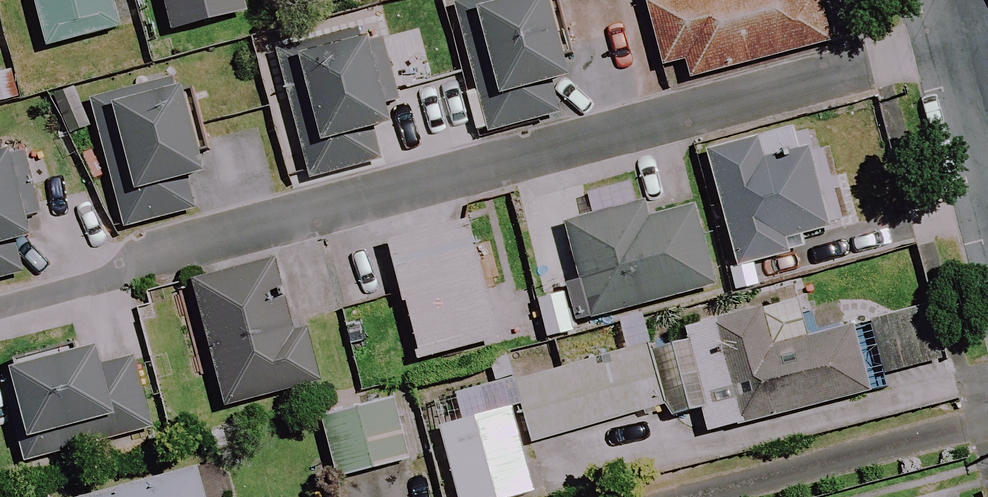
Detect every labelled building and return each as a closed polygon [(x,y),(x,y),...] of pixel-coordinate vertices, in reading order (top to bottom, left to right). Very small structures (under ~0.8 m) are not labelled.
[(115,0),(36,0),(49,49),(122,30),(115,0)] [(173,35),(247,16),(243,0),(164,0),(173,35)] [(557,0),(499,0),(477,5),(499,99),(576,81),(557,0)] [(818,0),(659,0),(647,3),(662,69),(685,64),(689,81),(830,48),(818,0)] [(396,131),(367,31),(276,58),(313,185),(382,165),(374,137),(396,131)] [(126,237),(193,221),(184,183),(210,177),(186,78),(93,101),(126,237)] [(705,155),(736,271),(807,253),(804,242),(855,229),(827,123),(705,155)] [(37,243),(12,142),(0,146),(0,252),(37,243)] [(579,282),(568,284),(578,324),(713,290),(690,196),(565,227),(579,282)] [(468,222),(396,237),(422,361),(495,345),(468,222)] [(323,389),(309,330),(296,333),(278,265),(195,286),(227,413),(323,389)] [(929,304),(867,320),(886,393),(948,377),(929,304)] [(654,349),(669,410),(698,403),(706,438),(871,397),(854,328),(769,349),(760,313),(707,326),(709,336),(654,349)] [(15,374),(35,441),(103,421),(109,441),(159,426),(134,339),(15,374)] [(654,349),(516,384),(452,400),(458,424),(441,429),(458,496),(531,496),(513,425),(525,422),(531,444),(669,410),(654,349)] [(395,403),(324,421),(339,481),(410,463),(395,403)] [(191,474),(107,496),(197,496),(191,474)]
